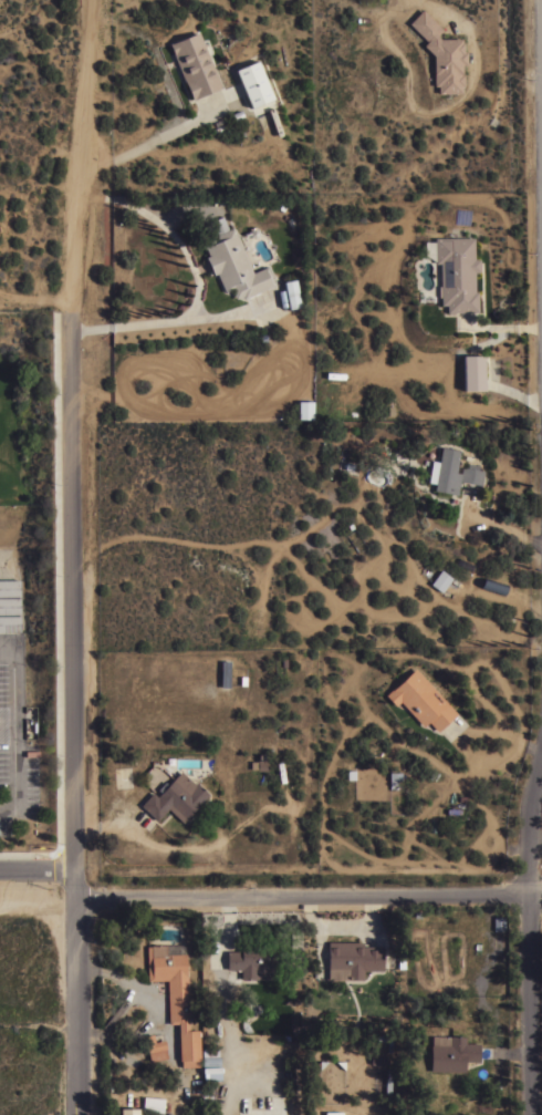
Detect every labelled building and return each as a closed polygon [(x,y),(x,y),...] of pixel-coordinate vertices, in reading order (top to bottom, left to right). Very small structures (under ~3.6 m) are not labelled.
[(461,38),(461,41),(462,41),(462,51),(466,51),(467,64),(461,64),(461,73),(463,73),(463,85),(461,86),(461,93),(437,93),(437,85),(432,85),(432,55),(423,44),(426,41),(408,23),(421,9),(442,29),(436,35),(439,38),(461,38)] [(220,86),(191,99),(168,43),(198,31),(220,86)] [(234,70),(258,61),(273,99),(250,109),(234,70)] [(229,228),(233,229),(236,235),(237,235),(242,246),(240,247),(252,272),(267,266),(274,283),(243,298),(242,295),(234,298),(231,289),(223,292),(216,272),(212,273),(205,257),(208,255),(201,240),(205,239),(199,226),(221,216),(227,229),(229,228)] [(473,237),(473,258),(479,258),(479,271),(475,271),(475,291),(477,291),(478,311),(446,312),(446,304),(440,304),(439,262),(434,262),(434,237),(473,237)] [(300,307),(288,309),(283,281),(295,279),(300,307)] [(483,390),(462,390),(462,355),(483,355),(483,390)] [(312,419),(298,419),(298,401),(312,401),(312,419)] [(459,481),(457,494),(449,493),(448,495),(436,493),(436,491),(434,489),(435,483),(428,482),(431,460),(439,461),(441,446),(459,450),(455,472),(460,473),(461,466),(484,471),(483,477),(482,477),(481,485),(459,481)] [(451,577),(441,591),(430,584),(440,569),(451,577)] [(507,585),(503,593),(481,587),(483,578),(507,585)] [(20,596),(0,596),(0,580),(20,579),(20,596)] [(20,613),(0,613),(0,597),(20,597),(20,613)] [(20,632),(0,632),(0,616),(20,616),(20,632)] [(229,660),(229,686),(220,686),(220,660),(229,660)] [(456,713),(437,731),(427,721),(423,726),(399,701),(395,705),(384,694),(394,685),(395,685),(415,668),(456,713)] [(257,771),(257,768),(250,770),(250,761),(257,761),(257,758),(258,758),(258,754),(263,754),(263,758),(267,758),(267,770),(257,771)] [(180,770),(195,784),(196,782),(208,794),(183,822),(167,808),(156,820),(139,805),(152,792),(156,795),(180,770)] [(503,917),(503,930),(492,930),(492,917),(503,917)] [(227,950),(240,951),(240,941),(275,942),(275,970),(274,970),(274,978),(256,978),(256,979),(240,979),(240,970),(236,970),(236,969),(227,969),(227,950)] [(327,941),(362,941),(362,946),(383,946),(383,970),(363,970),(363,979),(327,979),(327,941)] [(185,943),(186,973),(188,1030),(199,1029),(199,1031),(200,1031),(200,1035),(199,1035),(199,1060),(198,1060),(198,1066),(180,1066),(180,1060),(179,1060),(178,1023),(168,1023),(166,980),(147,980),(146,946),(150,946),(150,944),(166,944),(185,943)] [(165,1039),(166,1047),(165,1047),(167,1056),(149,1061),(144,1035),(153,1033),(154,1041),(165,1039)] [(430,1044),(431,1044),(431,1035),(449,1035),(465,1035),(465,1042),(479,1043),(479,1061),(465,1061),(465,1072),(429,1071),(430,1044)] [(219,1055),(220,1065),(201,1065),(201,1049),(217,1049),(218,1056),(219,1055)] [(371,1053),(385,1053),(384,1057),(388,1059),(388,1063),(384,1063),(384,1065),(371,1064),(371,1053)] [(164,1099),(163,1113),(142,1111),(143,1097),(164,1099)]
